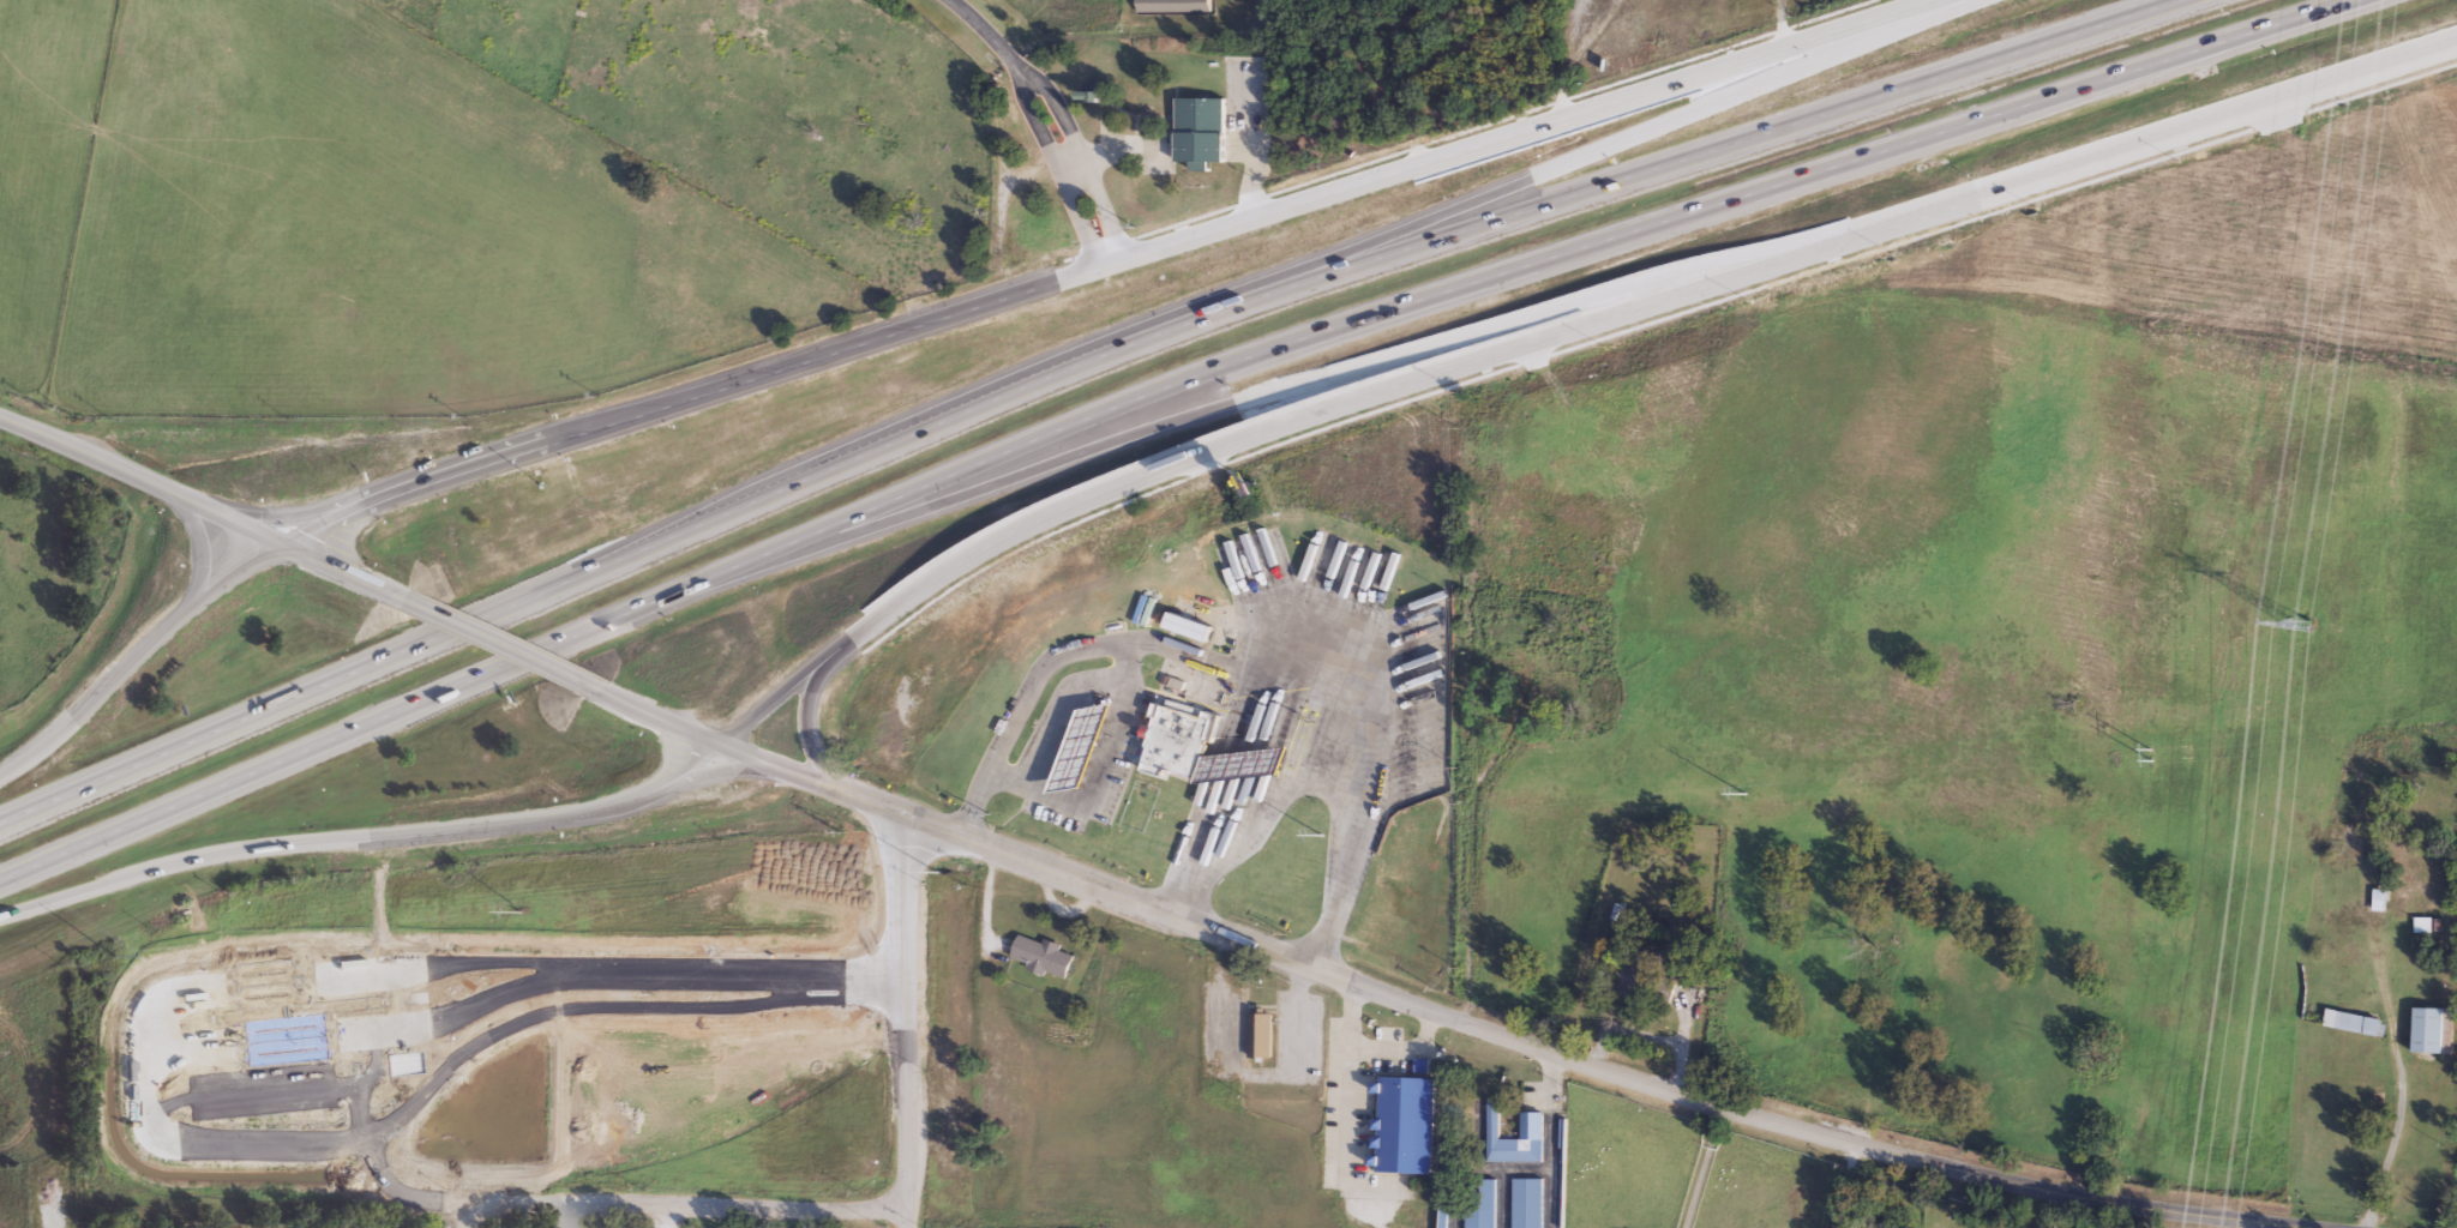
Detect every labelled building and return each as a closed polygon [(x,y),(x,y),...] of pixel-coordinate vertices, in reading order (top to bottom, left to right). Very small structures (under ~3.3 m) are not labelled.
[(1221,101),(1221,164),(1203,164),(1203,170),(1188,170),(1188,164),(1171,164),(1172,101),(1221,101)] [(1160,630),(1205,645),(1212,627),(1165,613),(1160,630)] [(1051,789),(1085,784),(1117,700),(1082,706),(1051,789)] [(1297,746),(1286,776),(1201,783),(1145,764),(1166,704),(1223,721),(1212,754),(1297,746)] [(2371,890),(2371,913),(2405,913),(2405,878),(2378,878),(2378,890),(2371,890)] [(1073,955),(1063,981),(1005,961),(1015,935),(1039,944),(1040,943),(1073,955)] [(1622,959),(1654,967),(1652,974),(1672,979),(1666,1006),(1615,995),(1622,959)] [(2449,1054),(2409,1054),(2409,1010),(2449,1010),(2449,1054)] [(2381,1039),(2321,1028),(2324,1011),(2384,1022),(2381,1039)] [(1243,1059),(1243,1015),(1267,1015),(1267,1059),(1243,1059)] [(1430,1080),(1428,1175),(1374,1174),(1375,1079),(1430,1080)] [(1539,1162),(1484,1162),(1484,1101),(1496,1101),(1496,1140),(1518,1140),(1518,1113),(1539,1113),(1539,1162)] [(1492,1180),(1492,1227),(1462,1227),(1462,1208),(1476,1208),(1476,1180),(1492,1180)] [(1539,1180),(1539,1227),(1509,1227),(1509,1180),(1539,1180)]
